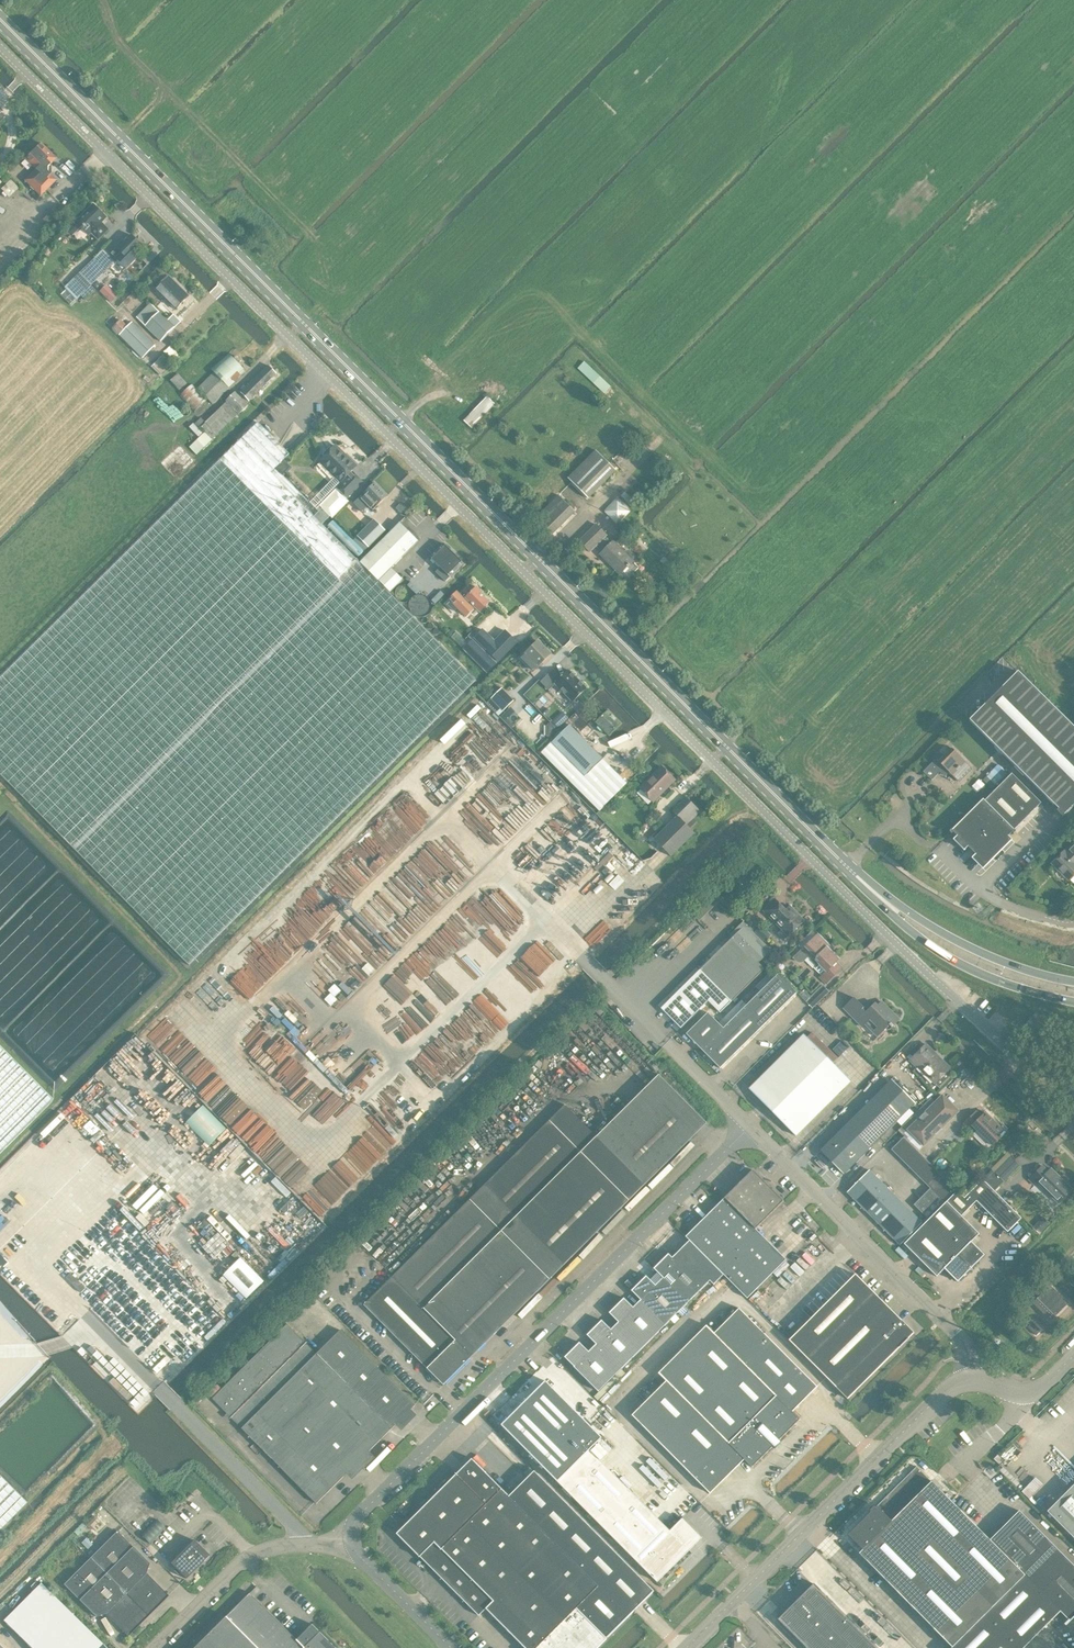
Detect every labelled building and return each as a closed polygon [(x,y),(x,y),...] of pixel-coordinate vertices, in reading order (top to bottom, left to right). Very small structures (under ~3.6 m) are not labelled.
[(24,180),(40,195),(56,180),(46,171),(46,167),(55,158),(40,143),(24,158),(35,169),(24,180)] [(108,229),(101,222),(107,217),(93,204),(75,221),(89,235),(91,232),(98,239),(108,229)] [(140,256),(136,252),(142,246),(132,235),(125,242),(123,241),(116,248),(121,252),(115,258),(117,260),(127,269),(140,256)] [(105,269),(106,271),(115,262),(103,249),(94,258),(81,271),(90,281),(97,274),(99,275),(105,269)] [(176,309),(189,296),(169,276),(156,289),(176,309)] [(100,291),(111,303),(118,296),(106,285),(100,291)] [(137,317),(161,342),(181,322),(174,314),(168,320),(151,303),(137,317)] [(113,328),(120,335),(128,327),(121,320),(113,328)] [(120,335),(143,358),(156,345),(132,322),(120,335)] [(211,369),(215,372),(229,387),(246,371),(228,353),(211,369)] [(163,354),(151,366),(160,375),(172,363),(163,354)] [(241,393),(250,401),(277,374),(269,366),(241,393)] [(224,393),(223,393),(229,387),(215,372),(199,389),(214,404),(224,393)] [(171,380),(180,390),(187,384),(178,373),(171,380)] [(180,395),(195,411),(207,400),(192,385),(180,395)] [(212,439),(239,413),(239,414),(249,405),(235,392),(226,400),(227,401),(205,422),(201,427),(206,432),(212,439)] [(199,428),(201,427),(205,422),(201,418),(195,424),(199,428)] [(259,423),(224,457),(352,583),(366,569),(322,524),(315,517),(320,512),(317,509),(310,502),(284,476),(276,468),(284,460),(290,454),(259,423)] [(189,447),(196,454),(212,439),(206,432),(189,447)] [(325,457),(321,461),(341,482),(350,472),(354,468),(341,456),(344,453),(336,446),(333,449),(330,447),(323,455),(325,457)] [(597,450),(569,478),(589,499),(617,471),(597,450)] [(0,680),(0,774),(189,965),(477,681),(366,569),(352,583),(224,457),(0,680)] [(284,460),(276,468),(284,476),(289,471),(289,466),(284,460)] [(342,484),(320,506),(323,509),(331,516),(333,518),(350,501),(347,498),(348,497),(348,498),(363,482),(354,472),(352,474),(350,472),(341,482),(343,483),(342,484)] [(360,497),(373,510),(387,497),(374,483),(360,497)] [(536,519),(552,535),(576,511),(560,495),(536,519)] [(320,512),(315,517),(322,524),(331,516),(323,509),(320,512)] [(386,530),(375,519),(362,533),(358,536),(369,547),(372,544),(386,530)] [(379,581),(404,556),(418,542),(400,523),(376,546),(360,562),(379,581)] [(590,552),(596,546),(606,537),(607,536),(596,525),(579,541),(590,552)] [(612,543),(606,537),(596,546),(602,552),(601,554),(614,568),(617,565),(623,571),(633,561),(632,561),(634,558),(634,555),(629,551),(626,551),(624,552),(613,541),(612,543)] [(432,556),(430,557),(440,567),(435,572),(445,582),(450,577),(451,576),(453,576),(455,574),(455,572),(464,564),(444,544),(435,552),(433,553),(432,554),(432,556)] [(674,565),(665,556),(660,561),(669,570),(674,565)] [(379,581),(390,592),(403,580),(392,569),(379,581)] [(451,601),(447,605),(453,611),(457,607),(466,616),(475,607),(480,612),(490,602),(481,594),(483,592),(477,587),(472,592),(468,587),(462,592),(463,593),(460,595),(457,592),(449,600),(451,601)] [(486,661),(491,666),(497,660),(499,662),(517,642),(505,631),(495,642),(482,630),(474,638),(471,641),(464,649),(481,666),(486,661)] [(534,671),(551,654),(538,641),(521,658),(534,671)] [(573,702),(587,688),(568,670),(561,677),(553,669),(541,682),(549,690),(555,684),(573,702)] [(1018,671),(970,720),(1064,815),(1073,805),(1073,727),(1018,671)] [(503,711),(514,701),(502,688),(491,698),(503,711)] [(545,715),(551,720),(558,714),(552,708),(545,715)] [(603,730),(609,736),(621,724),(608,710),(596,722),(600,726),(597,728),(601,732),(603,730)] [(562,712),(550,723),(557,731),(558,731),(570,720),(562,712)] [(599,811),(627,783),(569,725),(541,753),(574,786),(599,811)] [(949,772),(959,782),(972,769),(951,749),(945,756),(941,753),(923,772),(932,780),(941,771),(946,775),(949,772)] [(640,789),(653,802),(674,780),(662,767),(640,789)] [(952,829),(949,832),(952,834),(953,832),(979,858),(986,858),(1012,832),(1013,834),(1016,831),(1014,830),(1041,803),(1012,774),(985,801),(983,799),(952,830),(952,829)] [(654,840),(671,857),(694,833),(686,825),(700,811),(686,797),(672,812),(677,816),(654,840)] [(1065,852),(1064,851),(1052,863),(1069,880),(1073,875),(1073,844),(1065,852)] [(730,878),(743,884),(748,874),(735,868),(730,878)] [(775,899),(763,911),(788,936),(804,921),(789,906),(785,910),(775,899)] [(700,970),(661,1008),(681,1028),(708,1001),(720,1013),(731,1002),(764,969),(758,963),(771,950),(743,922),(730,935),(732,937),(700,970)] [(839,959),(827,947),(829,946),(818,934),(802,950),(801,950),(793,958),(797,962),(800,963),(803,962),(808,957),(813,962),(815,960),(826,971),(820,977),(826,984),(842,967),(836,962),(839,959)] [(686,1034),(720,1068),(797,992),(778,974),(723,1028),(708,1013),(686,1034)] [(807,1002),(812,1008),(830,992),(823,984),(810,997),(811,998),(807,1002)] [(840,1025),(849,1016),(840,1006),(844,1002),(835,992),(821,1006),(840,1025)] [(892,1028),(899,1020),(881,1001),(877,1005),(874,1003),(867,1011),(853,997),(843,1007),(863,1027),(865,1025),(877,1038),(889,1025),(892,1028)] [(1032,1027),(1041,1017),(1036,1012),(1026,1022),(1032,1027)] [(749,1089),(796,1136),(850,1082),(832,1063),(837,1058),(812,1032),(806,1038),(804,1035),(749,1089)] [(938,1060),(940,1059),(926,1044),(910,1060),(934,1084),(948,1070),(938,1060)] [(53,1099),(0,1046),(0,1151),(53,1099)] [(891,1080),(820,1151),(834,1165),(844,1174),(914,1103),(891,1080)] [(907,1130),(923,1146),(959,1111),(942,1095),(907,1130)] [(565,1105),(364,1305),(428,1369),(426,1370),(430,1374),(432,1378),(436,1376),(437,1375),(446,1383),(645,1185),(596,1136),(565,1105)] [(1005,1133),(985,1112),(981,1117),(976,1111),(964,1123),(969,1129),(972,1126),(992,1146),(1005,1133)] [(930,1188),(943,1201),(956,1189),(903,1137),(891,1150),(930,1188)] [(995,1173),(1004,1182),(1020,1166),(1011,1157),(995,1173)] [(1058,1203),(1072,1189),(1051,1168),(1048,1171),(1042,1166),(1029,1179),(1035,1185),(1038,1183),(1058,1203)] [(752,1170),(734,1189),(765,1220),(783,1201),(752,1170)] [(847,1192),(900,1245),(922,1223),(869,1170),(847,1192)] [(994,1191),(1004,1182),(992,1170),(982,1179),(983,1180),(994,1191)] [(975,1202),(976,1201),(990,1187),(983,1180),(982,1179),(964,1198),(957,1191),(946,1201),(961,1216),(975,1202)] [(1021,1218),(990,1187),(976,1201),(1007,1232),(1021,1218)] [(927,1218),(943,1201),(930,1188),(914,1205),(927,1218)] [(755,1229),(765,1220),(734,1189),(686,1237),(689,1241),(716,1268),(755,1229)] [(925,1223),(971,1268),(985,1255),(971,1242),(979,1234),(961,1216),(946,1201),(925,1223)] [(925,1223),(904,1244),(936,1277),(944,1269),(958,1282),(971,1268),(925,1223)] [(716,1268),(723,1275),(747,1298),(786,1260),(755,1229),(716,1268)] [(668,1254),(654,1269),(663,1278),(688,1303),(710,1280),(714,1284),(723,1275),(720,1271),(689,1241),(672,1258),(668,1254)] [(0,1254),(0,1264),(5,1269),(9,1264),(0,1254)] [(263,1282),(240,1259),(223,1276),(246,1299),(263,1282)] [(836,1387),(847,1399),(914,1333),(902,1320),(855,1274),(789,1340),(836,1387)] [(663,1278),(656,1285),(655,1285),(646,1276),(631,1291),(640,1300),(666,1325),(688,1303),(663,1278)] [(1032,1303),(1050,1321),(1068,1304),(1050,1286),(1032,1303)] [(640,1300),(634,1306),(633,1307),(624,1298),(609,1313),(618,1322),(643,1347),(666,1325),(640,1300)] [(632,1415),(710,1494),(744,1459),(752,1467),(773,1446),(775,1449),(782,1443),(779,1440),(800,1419),(792,1411),(817,1387),(739,1308),(714,1333),(706,1325),(658,1373),(666,1381),(632,1415)] [(618,1322),(612,1329),(611,1329),(602,1320),(587,1335),(596,1344),(621,1369),(643,1347),(618,1322)] [(1027,1327),(1035,1336),(1040,1331),(1032,1323),(1027,1327)] [(212,1399),(312,1499),(316,1504),(415,1405),(340,1330),(317,1353),(287,1324),(212,1399)] [(596,1344),(589,1351),(580,1342),(565,1357),(574,1366),(573,1367),(598,1392),(621,1369),(596,1344)] [(997,1352),(1002,1356),(1010,1348),(1005,1344),(997,1352)] [(670,1531),(589,1450),(602,1437),(546,1381),(501,1425),(657,1582),(670,1569),(673,1572),(692,1553),(689,1550),(702,1538),(682,1518),(670,1531)] [(994,1459),(999,1464),(1003,1460),(998,1455),(994,1459)] [(528,1477),(509,1496),(472,1459),(397,1533),(420,1557),(479,1616),(486,1608),(487,1610),(525,1647),(597,1647),(654,1591),(534,1471),(534,1472),(530,1468),(524,1473),(528,1477)] [(894,1520),(932,1482),(917,1466),(878,1504),(894,1520)] [(26,1503),(0,1477),(0,1529),(26,1503)] [(878,1504),(877,1506),(874,1506),(870,1510),(870,1513),(848,1534),(863,1549),(859,1553),(952,1647),(951,1647),(1023,1647),(1060,1611),(1070,1621),(1073,1617),(1073,1566),(1019,1511),(990,1540),(932,1482),(894,1520),(878,1504)] [(1073,1538),(1073,1484),(1047,1511),(1073,1538)] [(90,1557),(148,1616),(168,1596),(146,1573),(149,1563),(117,1531),(90,1557)] [(193,1540),(170,1563),(178,1572),(185,1578),(208,1555),(193,1540)] [(148,1616),(90,1557),(63,1584),(96,1617),(105,1613),(128,1636),(148,1616)] [(320,1632),(312,1624),(271,1582),(269,1578),(261,1582),(250,1593),(227,1616),(195,1647),(336,1647),(320,1632)] [(31,1647),(106,1647),(41,1583),(3,1620),(31,1647)] [(807,1647),(878,1647),(814,1583),(778,1619),(807,1647)]
